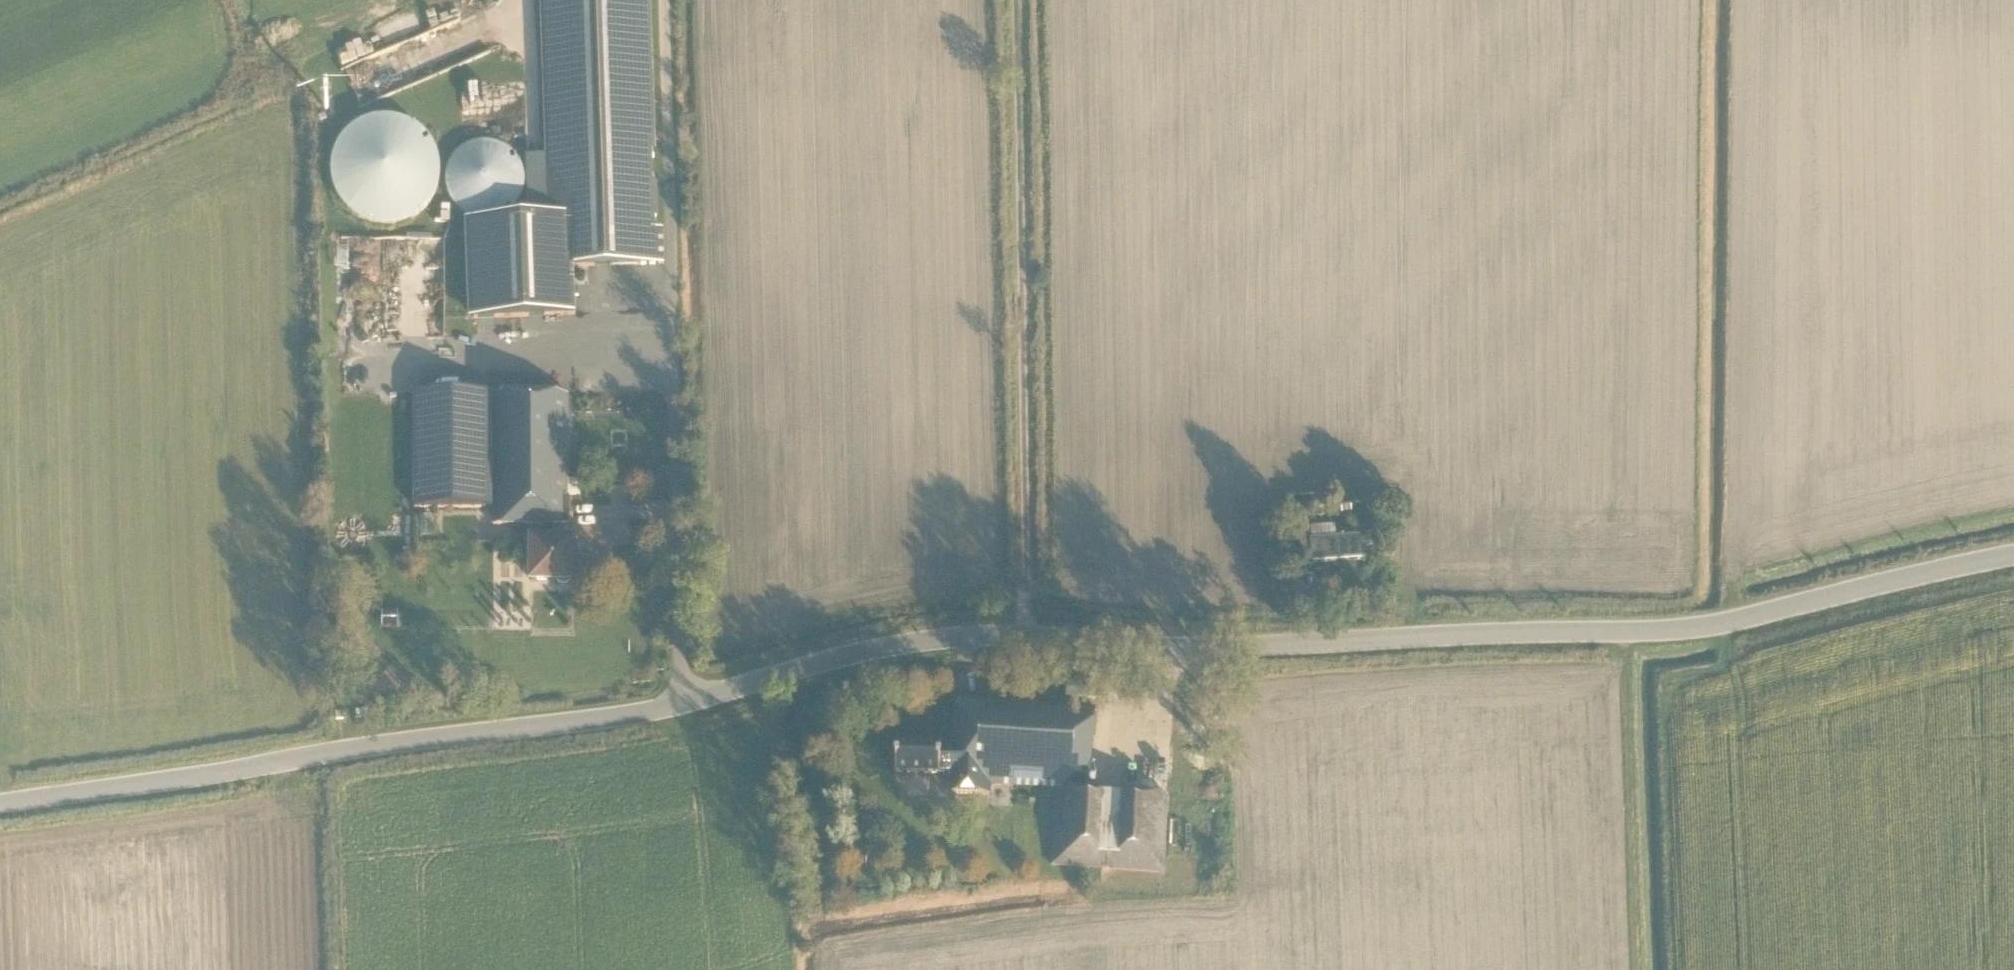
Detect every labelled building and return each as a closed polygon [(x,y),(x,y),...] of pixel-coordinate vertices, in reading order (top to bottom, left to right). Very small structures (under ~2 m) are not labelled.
[(578,319),(576,265),(656,262),(647,0),(545,0),(552,216),(464,219),(467,323),(578,319)] [(426,223),(432,122),(353,117),(346,218),(426,223)] [(453,158),(475,214),(528,193),(505,137),(453,158)] [(575,581),(575,542),(559,542),(559,536),(553,536),(553,525),(569,525),(569,499),(568,393),(415,393),(415,508),(482,508),(482,507),(493,507),(494,525),(546,526),(546,531),(541,531),(541,542),(532,542),(532,581),(575,581)] [(1329,509),(1328,497),(1295,499),(1296,511),(1329,509)] [(1342,503),(1343,513),(1353,512),(1352,503),(1342,503)] [(1312,563),(1362,560),(1361,536),(1311,540),(1311,529),(1299,529),(1301,554),(1311,554),(1312,563)] [(399,628),(399,613),(382,613),(382,628),(399,628)] [(1100,683),(1067,681),(1066,697),(1099,699),(1100,683)] [(1088,789),(1089,775),(1096,708),(959,700),(955,747),(896,745),(895,772),(939,774),(953,774),(952,795),(991,797),(992,785),(1057,788),(1052,865),(1163,872),(1168,795),(1088,789)]
